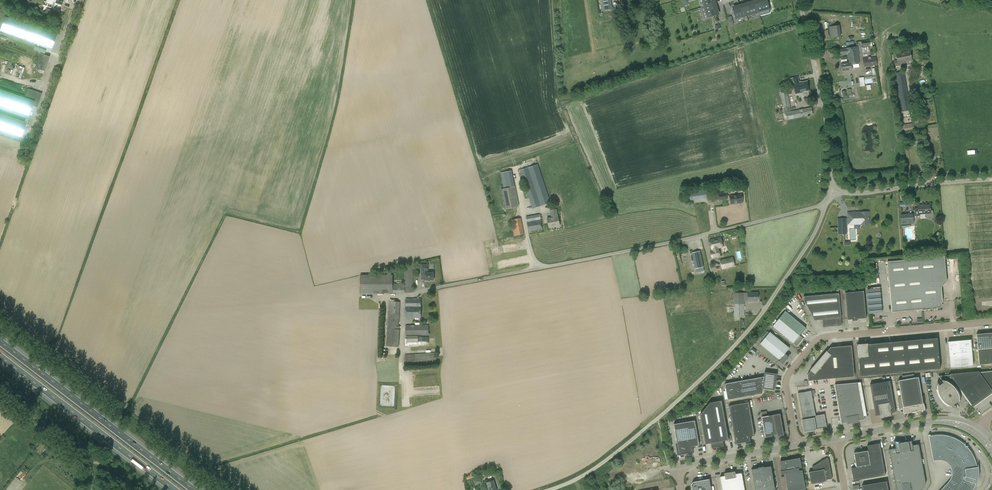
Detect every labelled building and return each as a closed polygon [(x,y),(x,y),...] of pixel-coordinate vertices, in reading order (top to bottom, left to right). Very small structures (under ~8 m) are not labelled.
[(759,1),(759,0),(758,0),(755,1),(755,2),(758,12),(769,9),(767,0),(762,0),(759,1)] [(747,3),(744,4),(744,5),(747,16),(758,12),(755,2),(748,4),(747,3)] [(715,4),(714,4),(704,7),(707,17),(717,15),(715,8),(716,7),(715,4)] [(740,6),(733,8),(736,19),(747,16),(744,5),(744,4),(740,5),(740,6)] [(0,30),(0,31),(52,49),(57,33),(53,31),(52,33),(5,16),(0,30)] [(830,23),(830,26),(829,27),(830,38),(841,36),(840,25),(838,25),(838,22),(830,23)] [(852,70),(852,65),(859,64),(858,54),(859,54),(858,46),(838,49),(839,55),(847,54),(848,63),(841,63),(842,71),(852,70)] [(912,60),(910,51),(896,54),(897,60),(894,61),(895,66),(904,65),(903,62),(912,60)] [(50,57),(40,53),(35,68),(39,69),(39,72),(43,73),(44,71),(45,71),(50,57)] [(863,59),(864,67),(877,65),(876,57),(871,57),(868,57),(868,58),(863,59)] [(13,76),(18,64),(15,64),(13,71),(6,68),(5,72),(13,76)] [(895,73),(902,112),(911,110),(905,75),(902,75),(902,72),(895,73)] [(808,92),(808,91),(809,90),(807,82),(801,83),(801,82),(799,82),(798,77),(791,79),(792,85),(794,84),(796,94),(803,93),(802,92),(804,91),(804,93),(808,92)] [(24,122),(0,113),(0,130),(21,137),(32,106),(37,107),(42,93),(27,88),(24,98),(0,89),(0,106),(27,115),(24,122)] [(781,93),(784,112),(791,111),(787,92),(781,93)] [(813,115),(811,107),(785,112),(786,120),(813,115)] [(910,124),(904,125),(905,130),(907,140),(913,139),(912,129),(914,128),(913,123),(910,124)] [(547,192),(546,189),(538,164),(528,168),(540,206),(551,203),(547,192)] [(540,206),(527,168),(520,170),(532,208),(540,206)] [(501,173),(504,189),(500,189),(504,209),(519,206),(512,170),(501,173)] [(706,189),(699,190),(689,191),(690,200),(699,199),(707,198),(706,189)] [(735,203),(743,202),(742,195),(730,196),(731,204),(735,204),(735,203)] [(918,205),(918,207),(914,208),(915,216),(920,216),(920,214),(926,213),(926,216),(926,217),(927,218),(928,218),(932,218),(933,218),(933,217),(933,216),(934,216),(933,212),(933,211),(932,210),(931,210),(930,210),(930,205),(926,205),(918,205)] [(557,209),(550,210),(551,217),(547,218),(549,228),(560,226),(557,209)] [(861,221),(862,223),(869,223),(868,212),(866,212),(863,212),(861,212),(861,213),(858,213),(858,214),(856,214),(856,213),(848,213),(849,222),(852,222),(857,222),(857,221),(861,221)] [(913,213),(900,214),(901,224),(902,229),(905,228),(905,227),(911,227),(910,224),(914,223),(913,213)] [(529,232),(542,229),(539,214),(526,217),(529,232)] [(524,234),(521,218),(511,220),(514,236),(524,234)] [(712,249),(713,250),(710,251),(712,258),(720,256),(718,249),(717,248),(723,247),(721,238),(710,240),(712,249)] [(697,272),(704,271),(700,251),(692,253),(696,268),(697,272)] [(944,256),(887,261),(892,312),(922,309),(922,310),(937,309),(937,307),(940,307),(942,305),(941,302),(943,302),(941,287),(947,282),(944,256)] [(733,257),(720,260),(722,269),(735,266),(733,257)] [(421,264),(421,269),(421,279),(425,279),(425,280),(434,280),(434,272),(429,272),(428,269),(428,264),(421,264)] [(360,275),(360,293),(405,293),(405,292),(413,292),(413,265),(404,265),(404,283),(393,284),(393,274),(360,275)] [(866,289),(868,313),(882,312),(880,288),(866,289)] [(866,318),(864,291),(839,293),(841,318),(841,320),(852,319),(852,321),(858,321),(858,319),(866,318)] [(747,301),(758,301),(758,293),(747,293),(733,293),(733,292),(727,293),(728,312),(734,312),(733,317),(749,317),(748,310),(745,310),(744,301),(747,301)] [(841,325),(841,320),(841,318),(839,293),(804,296),(804,300),(815,320),(823,319),(823,325),(825,326),(841,325)] [(421,317),(421,306),(421,299),(406,299),(406,317),(421,317)] [(386,346),(399,347),(400,326),(399,326),(400,314),(400,302),(389,301),(386,346)] [(800,335),(806,328),(785,311),(773,326),(797,346),(804,338),(800,335)] [(428,325),(406,325),(406,335),(428,335),(428,325)] [(789,356),(785,353),(790,348),(770,332),(760,344),(780,360),(779,361),(783,364),(789,356)] [(978,350),(991,348),(991,333),(990,333),(976,334),(978,350)] [(858,344),(857,344),(857,347),(858,358),(858,357),(860,376),(940,368),(937,338),(868,344),(867,344),(858,345),(858,344)] [(950,368),(973,366),(971,340),(966,340),(953,341),(948,342),(950,368)] [(808,380),(854,376),(851,345),(831,347),(808,375),(808,380)] [(978,350),(979,365),(991,363),(991,348),(978,350)] [(436,352),(405,355),(406,368),(437,365),(436,352)] [(956,407),(959,405),(959,404),(959,403),(959,402),(959,400),(959,399),(959,398),(959,397),(959,396),(958,394),(958,393),(957,392),(957,390),(956,390),(955,388),(958,386),(970,402),(973,407),(991,393),(991,371),(979,372),(979,371),(950,374),(950,375),(939,376),(943,382),(939,385),(937,382),(937,383),(937,384),(937,386),(937,387),(937,388),(937,389),(937,390),(938,392),(938,393),(939,394),(939,395),(940,396),(940,397),(941,398),(942,399),(942,400),(943,401),(944,402),(945,403),(946,403),(947,404),(948,405),(949,405),(950,406),(951,406),(952,407),(954,407),(955,407),(956,407)] [(728,400),(763,393),(763,389),(775,390),(777,374),(765,372),(764,376),(725,384),(728,400)] [(904,413),(925,410),(924,403),(923,403),(918,377),(898,380),(903,407),(904,413)] [(891,413),(896,412),(890,381),(870,384),(876,415),(880,415),(881,418),(891,416),(891,413)] [(862,388),(859,387),(835,385),(841,423),(847,422),(848,423),(859,421),(858,420),(864,419),(864,416),(867,415),(862,388)] [(810,428),(810,430),(827,427),(825,414),(816,415),(811,391),(798,393),(804,425),(806,425),(806,426),(806,427),(807,427),(807,428),(808,428),(809,428),(810,428)] [(722,400),(710,402),(700,415),(705,444),(711,443),(712,448),(716,447),(716,448),(719,447),(724,446),(723,441),(729,440),(722,400)] [(750,436),(755,436),(749,402),(729,406),(736,444),(751,441),(750,436)] [(777,436),(784,435),(780,413),(762,417),(765,437),(772,436),(777,435),(777,436)] [(677,444),(678,454),(693,451),(692,446),(699,445),(695,420),(674,424),(677,444)] [(930,436),(930,434),(928,435),(933,461),(934,461),(938,460),(942,460),(946,462),(950,465),(952,469),(952,474),(951,478),(949,482),(940,489),(973,489),(974,489),(974,488),(975,487),(975,486),(977,486),(977,484),(978,482),(978,481),(978,479),(979,477),(979,476),(979,475),(979,474),(979,473),(979,471),(979,470),(979,469),(978,467),(978,466),(978,464),(977,465),(976,463),(976,462),(976,461),(975,460),(975,459),(974,458),(974,456),(973,455),(973,454),(972,453),(971,452),(971,451),(970,450),(969,449),(968,448),(968,447),(966,445),(965,444),(963,443),(962,442),(960,441),(959,440),(957,439),(954,438),(953,437),(950,436),(949,436),(947,435),(945,435),(944,435),(941,435),(940,435),(938,435),(936,435),(934,435),(932,435),(930,436)] [(912,440),(910,441),(908,441),(905,441),(903,441),(901,441),(899,441),(898,441),(896,441),(894,441),(895,448),(889,449),(896,489),(918,489),(922,489),(926,483),(919,444),(912,445),(912,440)] [(885,475),(880,443),(867,445),(868,450),(854,453),(856,467),(851,468),(854,481),(885,475)] [(806,489),(802,470),(799,470),(799,468),(802,468),(800,457),(780,461),(782,471),(781,471),(781,474),(784,473),(787,489),(800,489),(806,489)] [(832,479),(829,460),(828,457),(812,467),(813,467),(814,471),(809,472),(811,484),(827,481),(826,479),(832,478),(832,479)] [(775,489),(771,466),(764,467),(764,466),(758,467),(758,468),(752,469),(755,489),(774,489),(775,489)] [(742,473),(735,474),(735,471),(724,473),(725,476),(720,476),(722,489),(745,489),(742,473)] [(473,479),(475,485),(482,483),(480,477),(477,478),(477,477),(474,478),(474,479),(473,479)] [(691,486),(692,489),(711,489),(709,479),(695,481),(694,482),(693,482),(692,483),(692,484),(691,485),(691,486)] [(486,482),(489,489),(496,489),(497,489),(493,480),(486,482)] [(863,489),(888,489),(887,481),(862,485),(863,489)]
